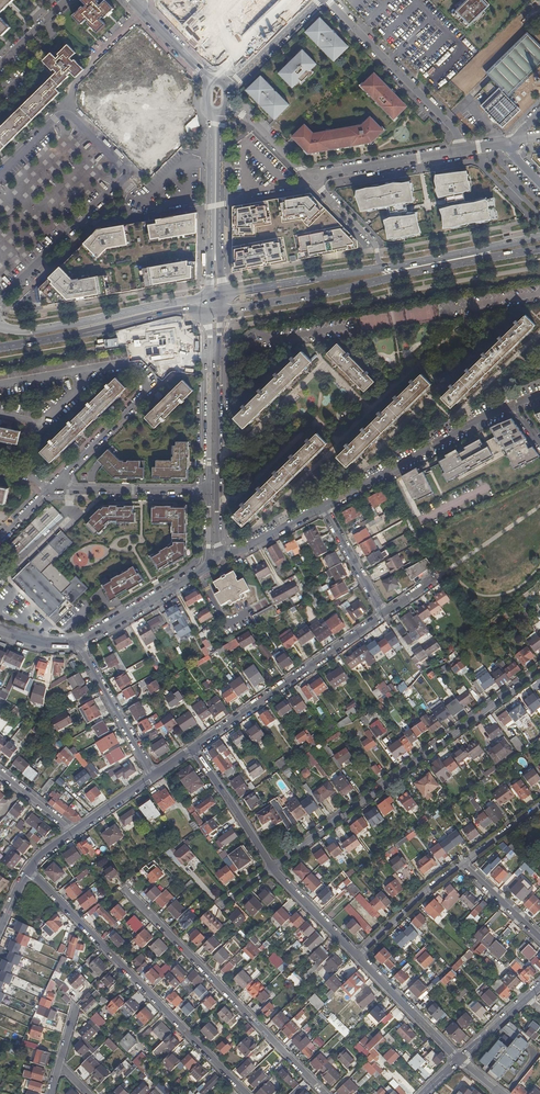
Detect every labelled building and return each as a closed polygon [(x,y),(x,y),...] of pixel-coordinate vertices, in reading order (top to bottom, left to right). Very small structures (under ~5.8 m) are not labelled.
[(3,12),(5,10),(15,0),(0,0),(0,15),(3,12)] [(98,0),(82,0),(88,6),(85,9),(83,7),(74,16),(82,25),(87,20),(90,22),(88,24),(98,33),(106,25),(101,20),(103,17),(105,18),(114,9),(106,1),(101,6),(98,4),(100,2),(98,0)] [(456,13),(470,27),(492,6),(487,1),(488,0),(470,0),(456,13)] [(2,36),(11,28),(1,18),(0,20),(0,34),(2,36)] [(325,24),(320,18),(306,31),(320,45),(322,47),(335,61),(348,47),(343,42),(344,40),(337,33),(336,33),(334,31),(334,30),(327,22),(325,24)] [(539,64),(539,50),(527,36),(489,73),(509,94),(539,64)] [(50,104),(55,99),(61,93),(57,89),(69,77),(70,77),(68,75),(71,73),(76,78),(85,70),(75,60),(73,62),(71,59),(77,53),(68,45),(58,54),(60,56),(57,59),(52,53),(43,61),(53,71),(55,70),(57,72),(0,128),(0,153),(1,152),(11,142),(16,137),(23,130),(28,125),(38,115),(43,110),(50,104)] [(316,65),(302,50),(278,74),(292,88),(300,80),(302,82),(310,74),(308,72),(316,65)] [(395,120),(407,108),(394,95),(395,94),(384,82),(383,84),(374,74),(362,86),(368,92),(367,92),(388,114),(389,114),(395,120)] [(261,76),(248,89),(253,95),(252,96),(270,114),(271,113),(277,118),(290,105),(277,92),(276,92),(274,90),(275,89),(261,76)] [(488,95),(495,88),(490,83),(483,90),(488,95)] [(500,106),(508,98),(499,89),(484,104),(497,118),(504,111),(500,106)] [(384,130),(373,119),(367,125),(365,123),(362,126),(348,128),(349,130),(332,133),(331,130),(314,133),(305,124),(294,135),(299,141),(298,143),(308,153),(313,152),(314,153),(330,150),(330,149),(351,146),(351,147),(372,143),(378,137),(378,136),(384,130)] [(407,139),(407,128),(400,128),(399,138),(407,139)] [(467,173),(436,177),(440,197),(447,196),(449,208),(442,209),(446,228),(497,218),(493,199),(466,205),(463,193),(470,191),(467,173)] [(410,181),(359,191),(362,209),(391,204),(393,219),(386,221),(389,238),(419,233),(416,214),(409,216),(406,203),(414,201),(410,181)] [(310,193),(233,207),(233,272),(358,248),(357,241),(310,193)] [(197,213),(99,229),(39,288),(43,305),(197,279),(197,266),(194,263),(194,257),(197,254),(197,213)] [(449,386),(451,388),(442,397),(452,407),(536,325),(526,315),(519,322),(516,320),(514,322),(516,324),(502,338),(501,336),(498,338),(500,340),(486,354),(484,352),(482,354),(484,356),(470,370),(468,368),(465,370),(467,372),(454,386),(451,384),(449,386)] [(348,352),(347,354),(337,344),(327,354),(338,364),(356,383),(364,392),(374,382),(367,374),(369,373),(367,371),(365,372),(349,356),(350,354),(348,352)] [(293,360),(278,374),(277,372),(274,374),(276,376),(262,390),(260,388),(258,390),(260,392),(246,406),(244,404),(242,406),(244,408),(234,418),(244,428),(256,417),(271,401),(289,384),(305,369),(312,362),(302,352),(295,358),(293,356),(291,358),(293,360)] [(431,384),(421,374),(414,381),(412,379),(410,381),(412,383),(398,397),(396,395),(394,397),(396,399),(382,413),(380,411),(378,413),(380,415),(365,429),(363,427),(361,429),(363,431),(349,445),(347,443),(345,445),(347,447),(338,457),(347,467),(359,455),(375,440),(392,423),(407,408),(424,392),(431,384)] [(68,423),(69,424),(53,440),(51,439),(49,442),(51,443),(41,452),(51,462),(126,388),(116,378),(109,385),(108,384),(106,386),(107,387),(90,403),(89,402),(87,404),(88,405),(71,422),(70,421),(68,423)] [(193,390),(183,380),(145,418),(155,428),(162,421),(164,422),(166,420),(165,419),(181,402),(182,403),(185,401),(183,400),(193,390)] [(523,464),(536,456),(539,455),(511,418),(499,423),(492,426),(497,435),(500,441),(503,440),(514,459),(513,460),(517,467),(523,464)] [(18,444),(21,432),(11,429),(8,429),(9,427),(6,426),(5,428),(0,427),(0,440),(18,444)] [(278,472),(276,470),(273,472),(275,474),(261,488),(259,486),(257,488),(259,490),(245,504),(243,502),(241,504),(243,506),(233,515),(243,526),(261,508),(272,498),(304,466),(321,450),(327,443),(317,433),(310,440),(308,438),(306,440),(308,442),(294,456),(292,454),(290,456),(292,458),(278,472)] [(483,443),(481,438),(441,461),(447,471),(445,472),(449,480),(470,469),(469,466),(472,465),(473,467),(481,463),(479,460),(482,459),(484,461),(495,454),(489,445),(484,448),(482,444),(483,443)] [(153,469),(153,478),(160,479),(160,480),(186,481),(187,471),(188,471),(188,459),(187,459),(187,452),(188,452),(188,444),(177,444),(176,447),(173,447),(172,463),(171,463),(171,462),(156,462),(156,469),(153,469)] [(103,468),(115,479),(116,478),(120,478),(120,480),(132,480),(132,478),(144,478),(144,462),(128,462),(128,464),(124,463),(124,462),(121,462),(115,456),(119,453),(113,447),(99,461),(104,466),(103,468)] [(470,469),(449,480),(450,482),(496,456),(495,454),(484,461),(482,459),(479,460),(481,463),(473,467),(472,465),(469,466),(470,469)] [(536,456),(523,464),(523,465),(537,458),(536,456)] [(418,467),(403,475),(417,502),(420,500),(422,503),(437,495),(426,474),(424,470),(421,472),(418,467)] [(382,495),(380,492),(369,498),(374,507),(388,499),(385,494),(382,495)] [(58,512),(51,505),(2,553),(9,561),(58,512)] [(117,505),(103,505),(90,517),(92,519),(86,525),(95,534),(98,531),(99,532),(111,521),(111,520),(117,520),(117,523),(129,524),(129,522),(135,522),(135,513),(133,513),(133,506),(125,506),(125,507),(117,507),(117,505)] [(360,515),(355,506),(341,513),(346,523),(360,515)] [(152,509),(152,524),(160,524),(160,523),(172,523),(172,530),(171,530),(171,535),(172,535),(171,546),(150,556),(150,558),(149,558),(156,572),(168,566),(168,567),(185,559),(186,535),(185,535),(185,527),(186,527),(187,511),(185,511),(185,508),(155,507),(155,509),(152,509)] [(374,520),(378,518),(373,508),(369,510),(373,517),(374,520)] [(363,527),(368,524),(374,520),(373,517),(361,523),(363,527)] [(382,520),(380,517),(378,518),(374,520),(368,524),(370,527),(382,520)] [(320,538),(321,537),(316,528),(305,534),(310,543),(320,538)] [(360,544),(371,538),(366,529),(353,536),(358,545),(360,544)] [(73,542),(62,531),(12,580),(49,617),(67,599),(72,604),(87,589),(69,569),(54,584),(51,581),(50,582),(41,573),(73,542)] [(309,543),(317,558),(328,552),(320,538),(310,543),(309,543)] [(366,556),(378,550),(371,538),(360,544),(366,556)] [(295,555),(301,551),(300,549),(297,544),(288,548),(285,550),(288,554),(292,551),(295,555)] [(287,564),(277,545),(268,550),(279,569),(287,564)] [(381,553),(379,549),(378,550),(366,556),(371,565),(388,556),(385,550),(381,553)] [(330,570),(341,564),(335,553),(324,559),(330,570)] [(402,567),(405,566),(398,554),(385,561),(391,573),(402,567)] [(404,570),(412,581),(432,566),(426,558),(404,570)] [(258,568),(253,570),(259,581),(272,574),(266,563),(260,567),(261,568),(258,569),(258,568)] [(330,570),(336,582),(347,576),(341,564),(330,570)] [(123,594),(143,582),(136,570),(135,571),(133,567),(121,574),(122,574),(118,576),(118,575),(107,581),(105,577),(98,581),(110,601),(117,597),(116,596),(122,592),(123,594)] [(234,572),(226,577),(222,579),(214,584),(217,590),(218,589),(221,593),(215,596),(222,607),(228,603),(230,602),(232,605),(243,599),(241,596),(246,594),(250,591),(244,580),(238,583),(236,579),(238,578),(234,572)] [(399,585),(394,575),(382,582),(387,592),(399,585)] [(271,595),(276,604),(300,591),(295,582),(286,586),(287,588),(280,592),(279,590),(271,595)] [(330,588),(337,601),(349,593),(342,582),(330,588)] [(443,591),(434,598),(436,601),(440,607),(449,600),(443,591)] [(202,598),(199,592),(184,600),(188,606),(202,598)] [(359,600),(347,609),(355,619),(367,611),(359,600)] [(431,614),(433,616),(442,609),(440,607),(436,601),(430,605),(430,604),(426,607),(431,614)] [(418,615),(422,621),(431,614),(426,607),(424,605),(421,607),(421,608),(416,612),(418,615)] [(177,606),(165,613),(172,624),(177,621),(181,625),(174,629),(180,638),(191,632),(177,606)] [(208,607),(199,612),(200,613),(204,621),(213,616),(208,607)] [(278,615),(274,607),(257,616),(262,624),(267,621),(278,615)] [(416,630),(421,637),(430,631),(422,621),(418,615),(414,618),(410,613),(401,619),(411,633),(416,630)] [(337,615),(326,623),(333,633),(334,634),(345,627),(337,615)] [(147,623),(149,626),(153,634),(156,632),(154,628),(155,627),(157,630),(159,628),(158,626),(159,625),(161,627),(165,624),(160,616),(147,623)] [(333,633),(326,623),(317,629),(314,625),(309,629),(315,637),(319,643),(324,639),(324,638),(328,635),(328,636),(333,633)] [(144,643),(155,636),(153,634),(149,626),(138,632),(144,643)] [(309,629),(308,627),(295,636),(298,641),(299,642),(302,646),(307,642),(306,641),(309,638),(310,640),(315,637),(309,629)] [(205,629),(198,635),(202,639),(209,634),(205,629)] [(416,630),(411,633),(403,639),(409,646),(421,637),(416,630)] [(240,646),(242,649),(255,641),(249,632),(236,640),(240,646)] [(292,632),(281,640),(287,649),(291,647),(291,646),(298,641),(295,636),(292,632)] [(393,633),(385,638),(385,639),(391,648),(399,642),(393,633)] [(114,642),(117,646),(119,651),(132,644),(126,635),(114,642)] [(527,643),(534,652),(539,648),(539,639),(537,635),(532,640),(527,643)] [(206,657),(198,662),(200,665),(212,658),(207,650),(212,647),(207,639),(203,642),(206,647),(202,649),(206,657)] [(236,639),(229,643),(232,648),(229,650),(230,652),(240,646),(236,639)] [(385,639),(377,645),(382,651),(384,654),(392,649),(391,648),(385,639)] [(434,639),(421,648),(427,656),(440,647),(434,639)] [(376,642),(367,648),(373,657),(382,651),(377,645),(376,642)] [(228,644),(223,647),(226,652),(229,650),(232,648),(229,643),(228,644)] [(272,656),(263,643),(258,646),(267,659),(272,656)] [(367,648),(366,646),(355,654),(361,663),(366,659),(370,666),(376,661),(373,657),(367,648)] [(421,648),(421,647),(413,652),(419,662),(427,656),(421,648)] [(533,657),(527,648),(516,655),(523,665),(533,657)] [(29,651),(24,649),(21,657),(25,659),(29,651)] [(8,651),(7,653),(3,661),(21,669),(25,659),(21,657),(8,651)] [(121,674),(127,670),(120,660),(117,653),(105,660),(110,669),(116,665),(121,674)] [(274,658),(282,670),(292,663),(286,654),(278,659),(276,657),(274,658)] [(360,663),(354,654),(346,660),(352,669),(360,663)] [(154,657),(150,659),(154,667),(154,666),(158,664),(154,657)] [(64,660),(54,659),(54,664),(55,664),(54,673),(60,674),(61,665),(64,665),(64,660)] [(78,669),(73,661),(70,663),(74,671),(78,669)] [(454,664),(450,666),(455,674),(459,671),(460,673),(461,671),(460,670),(466,666),(462,661),(460,662),(460,661),(455,665),(454,664)] [(502,661),(499,663),(506,673),(509,678),(513,675),(521,669),(515,662),(514,663),(507,668),(502,661)] [(48,665),(39,662),(37,667),(40,668),(38,674),(44,676),(48,665)] [(455,674),(458,677),(468,669),(467,668),(466,666),(460,670),(461,671),(460,673),(459,671),(455,674)] [(341,668),(327,678),(334,688),(348,679),(341,668)] [(255,686),(264,680),(257,670),(252,673),(251,672),(250,673),(251,674),(248,676),(255,686)] [(494,680),(488,672),(477,680),(484,690),(488,687),(489,688),(496,683),(494,680)] [(13,685),(29,693),(33,681),(30,680),(30,678),(19,673),(13,685)] [(85,684),(78,673),(68,679),(74,689),(82,685),(85,684)] [(509,678),(506,673),(503,675),(504,676),(501,678),(500,676),(494,680),(496,683),(499,687),(510,679),(509,678)] [(126,674),(116,680),(121,690),(132,684),(126,674)] [(50,684),(50,689),(67,679),(65,676),(50,684)] [(444,687),(447,685),(441,677),(438,679),(444,687)] [(240,678),(229,685),(232,689),(237,697),(248,689),(247,689),(245,686),(240,678)] [(315,695),(317,696),(328,688),(321,678),(309,686),(315,695)] [(480,694),(485,691),(484,690),(477,680),(472,683),(480,694)] [(384,681),(377,686),(384,696),(389,692),(398,693),(392,683),(388,686),(384,681)] [(156,693),(161,690),(156,682),(147,687),(149,690),(148,691),(151,696),(156,693)] [(399,688),(402,693),(409,689),(406,684),(399,688)] [(82,685),(74,689),(72,691),(77,699),(90,692),(87,687),(84,689),(82,685)] [(309,686),(308,685),(301,689),(309,699),(315,695),(309,686)] [(46,688),(35,686),(30,701),(43,704),(46,688)] [(131,688),(123,693),(126,698),(124,699),(126,702),(136,696),(131,688)] [(237,697),(232,689),(222,696),(228,703),(237,697)] [(6,700),(9,695),(0,690),(0,697),(6,700)] [(467,690),(456,698),(457,699),(462,707),(466,705),(474,699),(467,690)] [(536,693),(524,701),(532,713),(538,709),(539,712),(539,699),(536,693)] [(174,695),(166,700),(171,709),(179,703),(174,695)] [(307,706),(300,696),(297,699),(295,697),(292,699),(294,701),(291,703),(298,713),(307,706)] [(211,715),(213,718),(223,711),(223,712),(226,710),(226,709),(217,697),(205,706),(211,715)] [(457,699),(445,707),(447,709),(452,715),(452,716),(463,708),(462,707),(457,699)] [(93,700),(79,708),(80,711),(88,723),(94,720),(96,725),(103,721),(100,716),(102,715),(93,700)] [(192,708),(201,722),(211,715),(205,706),(202,701),(192,708)] [(292,709),(286,701),(274,709),(281,718),(292,709)] [(345,707),(348,711),(353,707),(356,705),(353,702),(345,707)] [(139,703),(130,708),(137,721),(147,716),(139,703)] [(513,719),(515,722),(527,713),(521,705),(514,711),(514,710),(508,714),(513,719)] [(345,713),(350,720),(358,714),(353,707),(348,711),(345,713)] [(277,718),(271,710),(268,712),(274,720),(277,718)] [(72,722),(66,712),(52,721),(57,731),(72,722)] [(274,720),(268,712),(260,717),(267,726),(274,721),(274,720)] [(504,726),(513,719),(508,714),(507,712),(498,718),(504,726)] [(193,726),(197,724),(189,713),(176,721),(183,731),(192,725),(193,726)] [(449,717),(446,713),(438,719),(442,724),(450,718),(449,717)] [(422,721),(425,726),(427,725),(432,732),(436,728),(437,730),(442,726),(436,718),(430,722),(426,715),(420,719),(422,721)] [(174,724),(176,723),(176,722),(172,716),(168,718),(171,722),(172,721),(174,724)] [(496,725),(497,724),(492,716),(489,719),(494,726),(491,728),(490,727),(486,730),(493,739),(502,733),(496,725)] [(147,720),(139,725),(143,733),(152,729),(147,720)] [(109,731),(103,721),(96,725),(93,726),(99,737),(109,731)] [(422,721),(411,729),(417,738),(428,729),(425,726),(422,721)] [(385,731),(379,723),(374,726),(380,735),(385,731)] [(257,724),(246,731),(256,745),(266,737),(257,724)] [(42,730),(52,738),(55,734),(45,726),(42,730)] [(34,737),(39,731),(35,728),(30,734),(34,737)] [(404,733),(405,735),(411,744),(418,739),(417,738),(411,729),(410,728),(404,733)] [(314,740),(306,730),(295,738),(300,744),(302,742),(306,739),(307,740),(309,744),(314,741),(313,740),(314,740)] [(152,744),(161,739),(157,731),(148,736),(152,744)] [(237,747),(247,741),(240,731),(231,738),(237,747)] [(328,744),(332,741),(339,736),(337,733),(324,742),(326,745),(328,744)] [(103,742),(105,745),(102,747),(105,751),(114,744),(113,743),(119,739),(115,734),(103,742)] [(401,743),(407,752),(413,747),(411,744),(405,735),(399,740),(401,743)] [(1,752),(2,751),(9,743),(0,736),(0,751),(1,752)] [(370,737),(369,738),(362,743),(367,751),(376,745),(370,737)] [(519,753),(521,752),(525,749),(516,737),(510,741),(519,753)] [(163,740),(151,747),(157,758),(169,751),(163,740)] [(308,745),(311,749),(317,745),(314,740),(313,740),(314,741),(309,744),(308,745)] [(209,753),(213,759),(223,753),(227,750),(225,746),(224,747),(221,741),(213,746),(215,749),(209,753)] [(466,750),(470,756),(471,758),(482,750),(477,742),(469,748),(466,750)] [(17,749),(9,743),(2,751),(10,758),(17,749)] [(403,754),(407,752),(401,743),(390,750),(396,758),(400,755),(401,756),(403,755),(403,754)] [(512,752),(508,746),(505,748),(501,743),(489,752),(496,763),(512,752)] [(302,754),(303,755),(307,752),(302,745),(298,748),(302,754)] [(69,751),(66,747),(60,754),(59,753),(57,756),(59,758),(56,761),(59,763),(62,760),(68,766),(71,763),(75,757),(74,756),(73,755),(69,751)] [(125,757),(119,747),(106,755),(112,764),(125,757)] [(463,747),(452,755),(459,764),(470,756),(466,750),(463,747)] [(331,758),(339,769),(342,767),(340,765),(344,761),(348,759),(351,757),(345,748),(331,758)] [(213,759),(223,773),(224,772),(236,763),(230,754),(227,750),(223,753),(213,759)] [(482,750),(471,758),(473,760),(484,752),(482,750)] [(24,773),(29,766),(30,765),(19,756),(13,764),(24,773)] [(289,764),(284,757),(275,763),(280,770),(288,765),(289,764)] [(460,769),(452,757),(447,761),(446,760),(442,763),(452,776),(460,769)] [(442,763),(440,759),(433,764),(435,767),(432,769),(444,786),(454,778),(452,776),(442,763)] [(37,766),(43,769),(46,765),(40,761),(37,766)] [(258,762),(245,770),(252,780),(264,772),(258,762)] [(234,772),(239,766),(237,763),(230,767),(234,772)] [(326,775),(318,763),(315,765),(323,777),(326,775)] [(99,776),(90,764),(83,768),(93,779),(99,776)] [(120,765),(120,764),(107,771),(108,772),(112,770),(120,765)] [(112,770),(108,772),(111,778),(115,775),(118,779),(123,776),(125,779),(136,772),(133,768),(130,764),(123,769),(120,765),(112,770)] [(371,768),(376,775),(380,771),(376,765),(371,768)] [(24,773),(23,774),(32,781),(37,773),(29,766),(24,773)] [(178,775),(185,784),(197,776),(190,766),(178,775)] [(230,767),(224,772),(227,777),(234,772),(230,767)] [(307,779),(313,773),(306,767),(301,773),(307,779)] [(486,778),(488,776),(490,775),(496,771),(497,770),(495,767),(484,775),(486,778)] [(534,769),(524,777),(531,787),(539,780),(539,777),(534,769)] [(90,777),(84,770),(76,776),(82,784),(90,777)] [(343,774),(332,782),(342,796),(353,788),(343,774)] [(432,784),(435,781),(430,774),(426,777),(432,784)] [(197,776),(185,784),(191,794),(203,786),(197,776)] [(246,794),(255,788),(251,782),(247,785),(249,787),(244,790),(243,788),(246,786),(239,777),(231,782),(241,797),(246,794)] [(439,787),(435,781),(432,784),(426,777),(423,779),(425,781),(417,786),(425,797),(431,792),(439,787)] [(41,789),(46,793),(55,783),(50,779),(41,789)] [(523,800),(532,794),(523,782),(522,780),(513,787),(515,790),(523,800)] [(328,783),(313,794),(320,803),(335,791),(328,783)] [(306,784),(303,786),(310,796),(317,805),(320,803),(313,794),(306,784)] [(507,785),(501,789),(509,800),(515,797),(507,785)] [(101,793),(96,787),(86,795),(91,801),(101,793)] [(522,801),(523,800),(515,790),(513,787),(512,787),(522,801)] [(501,789),(492,796),(497,802),(500,806),(507,800),(508,801),(509,800),(501,789)] [(163,812),(180,800),(175,793),(171,797),(166,790),(158,795),(157,793),(152,797),(163,812)] [(53,798),(49,803),(63,814),(69,807),(59,800),(64,793),(62,792),(60,795),(57,793),(56,794),(52,791),(49,795),(53,798)] [(254,793),(248,797),(255,807),(261,804),(254,793)] [(417,804),(408,793),(399,799),(408,811),(417,804)] [(290,811),(285,805),(279,796),(269,802),(271,805),(259,812),(269,825),(290,811)] [(317,805),(310,796),(300,804),(307,813),(308,815),(315,810),(314,808),(317,805)] [(196,809),(191,801),(185,805),(200,826),(203,823),(195,812),(197,810),(200,815),(216,804),(212,797),(196,809)] [(255,807),(248,797),(244,799),(249,805),(252,809),(255,807)] [(300,804),(296,798),(285,805),(290,811),(296,821),(307,813),(300,804)] [(394,802),(390,798),(378,807),(382,812),(387,809),(386,808),(394,802)] [(476,811),(480,809),(476,798),(471,800),(476,811)] [(144,803),(145,805),(139,809),(148,820),(153,817),(155,819),(161,815),(150,799),(144,803)] [(78,809),(81,806),(75,800),(72,803),(78,809)] [(503,816),(506,814),(500,806),(497,802),(494,804),(494,803),(484,810),(494,824),(504,817),(503,816)] [(24,809),(16,803),(9,812),(17,818),(24,809)] [(77,822),(81,819),(79,815),(69,807),(63,814),(73,822),(77,822)] [(376,808),(364,817),(372,827),(383,819),(376,808)] [(139,817),(133,810),(120,819),(125,827),(139,817)] [(271,829),(272,829),(282,822),(288,831),(299,823),(296,821),(290,811),(269,825),(271,829)] [(259,824),(262,830),(269,825),(259,812),(256,814),(260,820),(259,821),(258,822),(258,823),(258,824),(259,824)] [(491,822),(484,812),(479,816),(479,817),(479,818),(477,820),(477,821),(479,824),(479,823),(483,827),(491,822)] [(33,834),(36,830),(45,837),(51,829),(32,814),(26,821),(33,827),(30,831),(33,834)] [(425,815),(420,820),(424,825),(429,820),(425,815)] [(368,826),(362,818),(349,828),(355,836),(368,826)] [(212,819),(203,826),(205,829),(208,833),(217,827),(212,819)] [(195,831),(200,828),(194,820),(190,824),(195,831)] [(480,835),(472,823),(463,830),(471,841),(480,835)] [(106,831),(106,832),(102,835),(110,846),(123,837),(115,826),(111,829),(110,828),(106,831)] [(232,830),(219,839),(224,846),(237,837),(232,830)] [(410,841),(417,836),(414,831),(407,837),(410,841)] [(457,831),(449,838),(456,847),(460,843),(463,847),(466,844),(457,831)] [(12,843),(15,846),(22,837),(19,834),(12,843)] [(30,838),(37,844),(41,840),(33,834),(30,838)] [(361,844),(355,835),(342,844),(349,853),(361,844)] [(14,847),(23,855),(31,844),(22,837),(15,846),(14,847)] [(85,843),(83,843),(79,846),(85,855),(89,853),(91,855),(96,852),(94,849),(97,847),(90,837),(86,840),(87,841),(85,843)] [(400,847),(409,841),(406,837),(398,843),(400,847)] [(449,838),(439,845),(447,854),(456,847),(449,838)] [(519,847),(513,841),(508,847),(514,852),(519,847)] [(507,855),(511,850),(503,842),(497,846),(507,855)] [(336,843),(327,849),(334,859),(343,852),(336,843)] [(399,853),(400,856),(403,854),(397,844),(394,846),(394,847),(398,853),(399,853)] [(170,857),(180,868),(187,862),(186,861),(188,859),(189,861),(190,861),(193,859),(191,857),(191,856),(189,854),(192,852),(186,845),(182,848),(183,849),(185,850),(180,855),(182,857),(179,860),(175,856),(173,854),(170,857)] [(439,845),(431,851),(438,861),(443,857),(445,860),(449,857),(447,854),(439,845)] [(226,858),(223,860),(228,866),(229,868),(232,865),(235,863),(236,865),(238,861),(248,855),(241,847),(226,858)] [(398,853),(394,847),(383,855),(387,861),(398,853)] [(81,858),(74,848),(63,856),(70,866),(81,858)] [(316,852),(313,855),(322,867),(330,861),(323,850),(318,854),(316,852)] [(12,851),(2,862),(3,863),(12,870),(21,858),(12,851)] [(252,861),(248,855),(238,861),(236,865),(238,867),(239,870),(252,861)] [(437,866),(429,855),(416,865),(425,876),(437,866)] [(406,864),(400,856),(398,857),(390,863),(396,871),(406,864)] [(487,875),(500,862),(497,859),(491,865),(487,862),(480,868),(487,875)] [(100,865),(104,872),(113,866),(108,860),(100,865)] [(339,866),(342,870),(346,867),(343,864),(342,865),(339,862),(337,863),(339,866)] [(63,873),(54,863),(45,871),(55,882),(63,873)] [(535,873),(524,863),(522,865),(532,875),(535,873)] [(293,871),(303,882),(311,874),(301,864),(293,871)] [(113,866),(104,872),(110,881),(119,874),(113,866)] [(162,875),(165,872),(160,866),(149,876),(151,879),(150,881),(152,884),(154,883),(163,876),(162,875)] [(229,868),(228,866),(217,874),(224,884),(235,876),(231,871),(229,868)] [(508,874),(499,867),(491,875),(499,883),(508,874)] [(90,873),(87,869),(77,877),(80,881),(90,873)] [(346,875),(349,879),(355,874),(353,870),(346,875)] [(321,885),(311,874),(303,882),(313,893),(321,885)] [(10,882),(0,875),(0,895),(10,882)] [(530,892),(515,879),(508,887),(511,890),(510,890),(521,901),(530,892)] [(184,892),(194,883),(192,880),(182,890),(184,892)] [(403,889),(396,880),(385,888),(392,897),(403,889)] [(65,890),(73,900),(83,893),(75,883),(65,890)] [(358,892),(351,884),(346,889),(354,897),(358,892)] [(439,896),(435,899),(436,900),(443,907),(448,912),(450,910),(461,898),(455,890),(454,889),(450,885),(444,890),(445,892),(447,891),(453,898),(452,900),(449,896),(443,900),(439,896)] [(163,894),(156,886),(153,889),(150,887),(144,892),(154,902),(163,894)] [(334,895),(326,888),(318,896),(325,904),(334,895)] [(258,897),(267,906),(276,898),(267,889),(258,897)] [(167,890),(163,894),(170,902),(174,898),(167,890)] [(345,892),(343,890),(336,897),(338,899),(345,892)] [(386,907),(391,903),(381,891),(376,896),(376,897),(386,907)] [(445,892),(449,896),(452,900),(453,898),(447,891),(445,892)] [(89,892),(78,901),(85,910),(96,902),(89,892)] [(478,903),(467,892),(460,899),(471,910),(478,903)] [(369,903),(360,893),(355,898),(375,920),(376,919),(374,916),(378,913),(376,911),(369,903)] [(170,902),(163,894),(156,900),(163,908),(170,902)] [(533,895),(524,905),(534,915),(539,908),(539,902),(533,895)] [(376,897),(369,903),(376,911),(380,908),(383,910),(386,907),(376,897)] [(263,907),(255,898),(245,907),(254,916),(263,907)] [(176,900),(168,908),(174,915),(175,914),(179,918),(187,911),(176,900)] [(434,900),(425,909),(434,919),(443,910),(446,913),(448,912),(443,907),(442,909),(434,900)] [(483,901),(465,919),(469,923),(470,922),(474,925),(480,918),(477,915),(487,905),(483,901)] [(349,903),(344,909),(353,919),(361,928),(364,931),(369,926),(349,903)] [(99,904),(87,913),(89,916),(96,911),(102,907),(99,904)] [(126,914),(118,906),(111,912),(119,921),(126,914)] [(106,912),(102,907),(96,911),(100,916),(101,915),(113,926),(116,923),(106,912)] [(282,908),(272,916),(282,926),(291,917),(282,908)] [(179,918),(179,919),(182,922),(181,923),(186,928),(196,918),(188,910),(187,911),(179,918)] [(238,910),(229,919),(230,919),(238,927),(247,919),(238,910)] [(209,911),(207,912),(222,927),(224,925),(209,911)] [(207,912),(201,918),(216,933),(222,927),(207,912)] [(292,917),(293,918),(291,920),(295,924),(298,922),(300,925),(304,921),(296,913),(292,917)] [(420,914),(409,925),(415,932),(426,921),(420,914)] [(50,928),(54,933),(55,933),(62,926),(58,922),(60,920),(56,916),(49,922),(53,926),(50,928)] [(143,925),(135,916),(127,924),(136,932),(143,925)] [(361,928),(353,919),(346,926),(354,935),(361,928)] [(17,921),(13,930),(19,933),(24,935),(29,926),(17,921)] [(315,930),(307,922),(300,928),(303,931),(302,932),(305,935),(306,934),(309,936),(315,930)] [(395,935),(392,932),(388,936),(394,942),(398,938),(400,936),(403,934),(403,935),(404,934),(407,936),(408,934),(411,937),(415,933),(406,923),(398,930),(399,931),(397,933),(395,935)] [(114,930),(110,926),(105,930),(109,934),(114,930)] [(483,926),(474,937),(476,939),(478,940),(479,941),(486,948),(486,949),(488,947),(495,940),(488,934),(490,932),(483,926)] [(512,931),(508,928),(502,933),(506,937),(512,931)] [(134,940),(143,949),(153,938),(144,929),(138,936),(136,938),(134,940)] [(109,934),(108,936),(119,947),(125,942),(114,930),(109,934)] [(205,938),(197,930),(189,937),(197,945),(205,938)] [(308,939),(304,943),(311,951),(315,946),(316,948),(324,940),(321,936),(320,935),(317,932),(309,939),(308,939)] [(24,935),(19,933),(15,942),(22,946),(26,947),(30,938),(24,935)] [(40,936),(48,944),(51,941),(49,937),(45,933),(44,934),(43,933),(40,936)] [(64,957),(66,958),(66,957),(73,958),(75,950),(83,952),(84,946),(77,944),(78,939),(73,938),(74,937),(70,936),(68,942),(70,943),(69,948),(66,947),(64,957)] [(211,938),(204,945),(211,953),(220,944),(212,936),(211,938)] [(252,936),(249,939),(251,941),(255,945),(258,942),(252,936)] [(160,957),(168,949),(159,939),(150,947),(160,957)] [(22,946),(15,942),(11,940),(7,949),(10,951),(18,954),(22,946)] [(479,941),(478,940),(475,944),(477,946),(472,950),(474,952),(473,952),(477,956),(486,948),(479,941)] [(261,951),(259,949),(256,946),(253,943),(251,941),(247,945),(247,946),(243,950),(253,959),(257,955),(257,956),(261,951)] [(259,949),(262,951),(269,944),(267,941),(259,949)] [(499,959),(507,951),(496,941),(488,949),(493,954),(499,959)] [(521,952),(527,945),(524,942),(517,949),(521,952)] [(536,952),(528,944),(527,945),(521,952),(520,953),(523,956),(528,960),(536,952)] [(319,947),(308,957),(318,968),(321,965),(329,957),(319,947)] [(222,948),(214,956),(222,964),(230,956),(222,948)] [(382,965),(391,956),(384,948),(375,957),(382,965)] [(18,954),(10,951),(5,961),(14,965),(18,966),(22,956),(18,954)] [(470,961),(475,956),(470,951),(464,956),(470,961)] [(426,968),(428,970),(436,962),(426,952),(417,961),(425,969),(426,968)] [(86,962),(89,966),(95,960),(97,958),(94,955),(86,962)] [(324,967),(330,974),(342,962),(336,955),(323,967),(324,967)] [(62,957),(55,971),(58,973),(60,974),(68,958),(66,958),(64,957),(62,956),(62,957)] [(536,956),(529,962),(532,964),(538,971),(539,973),(539,960),(539,961),(538,960),(538,958),(536,956)] [(142,975),(149,967),(147,965),(143,961),(143,960),(144,959),(142,957),(141,958),(139,957),(133,962),(137,967),(135,969),(139,973),(140,972),(142,975)] [(524,965),(516,957),(514,960),(517,963),(520,966),(521,967),(524,965)] [(108,968),(98,958),(97,958),(95,960),(89,966),(99,977),(108,968)] [(384,964),(390,970),(394,966),(388,959),(384,964)] [(459,959),(450,968),(452,970),(453,971),(462,963),(459,959)] [(5,961),(2,960),(0,965),(0,969),(1,970),(10,974),(14,965),(5,961)] [(514,960),(511,962),(519,970),(521,967),(520,966),(517,963),(514,960)] [(529,962),(528,960),(524,965),(521,967),(523,969),(524,968),(525,970),(529,966),(532,964),(529,962)] [(173,970),(178,965),(174,961),(169,966),(173,970)] [(234,966),(230,962),(221,970),(225,975),(234,966)] [(278,968),(282,972),(287,967),(283,963),(278,968)] [(146,977),(156,986),(165,977),(166,976),(158,968),(157,969),(153,964),(149,967),(142,975),(140,977),(143,980),(146,977)] [(408,964),(394,977),(402,985),(408,978),(404,974),(411,967),(408,964)] [(538,971),(532,964),(529,966),(536,973),(538,971)] [(170,973),(176,979),(179,976),(180,977),(181,976),(183,978),(187,975),(178,965),(173,970),(170,973)] [(318,968),(315,970),(318,973),(324,967),(323,967),(321,965),(318,968)] [(524,968),(523,969),(529,975),(530,974),(532,976),(536,973),(529,966),(525,970),(524,968)] [(201,984),(205,981),(198,974),(200,973),(196,969),(181,984),(180,985),(183,988),(189,996),(191,994),(184,988),(190,982),(196,989),(201,984)] [(529,975),(523,969),(522,970),(523,972),(519,976),(525,982),(529,979),(527,977),(529,975)] [(1,970),(0,972),(0,980),(4,982),(9,984),(13,975),(10,974),(1,970)] [(244,990),(253,981),(243,970),(234,979),(244,990)] [(446,975),(440,981),(444,985),(454,975),(454,974),(457,977),(458,976),(453,971),(452,970),(449,973),(446,975)] [(76,989),(86,980),(80,974),(78,972),(68,981),(76,989)] [(165,977),(176,989),(177,988),(180,985),(181,984),(176,979),(170,973),(166,976),(165,977)] [(291,982),(297,988),(302,983),(292,973),(287,978),(291,982)] [(117,983),(108,974),(101,981),(110,990),(117,983)] [(335,993),(343,985),(334,975),(326,983),(335,993)] [(519,976),(517,977),(524,984),(525,982),(519,976)] [(51,979),(44,993),(49,994),(49,993),(54,982),(51,979)] [(359,989),(365,983),(361,979),(355,985),(359,989)] [(55,983),(66,994),(70,990),(66,986),(57,981),(55,983)] [(417,981),(408,989),(418,999),(422,994),(419,991),(420,990),(419,988),(423,984),(420,981),(419,982),(417,981)] [(425,989),(428,992),(436,985),(435,984),(433,985),(431,983),(425,989)] [(196,989),(194,991),(200,998),(208,991),(201,984),(196,989)] [(511,991),(503,984),(495,992),(503,999),(511,991)] [(240,994),(242,995),(243,997),(247,1001),(255,993),(248,986),(240,994)] [(362,1005),(360,1007),(362,1009),(374,999),(373,998),(374,996),(366,987),(363,989),(365,992),(357,1000),(362,1005)] [(336,996),(331,1001),(334,1004),(347,992),(344,989),(336,996)] [(264,990),(257,997),(264,1004),(271,997),(264,990)] [(496,999),(493,995),(489,990),(481,997),(489,1005),(496,999)] [(167,997),(177,1007),(183,1001),(173,991),(167,997)] [(355,992),(349,998),(353,1001),(359,996),(355,992)] [(41,999),(39,1005),(42,1006),(47,1008),(50,1009),(52,1002),(53,1002),(56,995),(49,993),(49,994),(44,993),(41,998),(41,999)] [(88,993),(85,997),(85,998),(82,1001),(86,1005),(82,1008),(86,1013),(97,1002),(88,993)] [(71,1001),(66,995),(62,999),(68,1005),(71,1001)] [(210,995),(203,1002),(210,1009),(217,1002),(210,995)] [(123,1006),(125,1004),(118,997),(108,1007),(115,1014),(123,1006)] [(125,1004),(123,1006),(132,1015),(141,1008),(135,1002),(134,1003),(130,1000),(125,1004)] [(436,1021),(444,1013),(431,1000),(427,1004),(431,1008),(427,1012),(436,1021)] [(189,1003),(182,1010),(188,1016),(195,1009),(189,1003)] [(268,1016),(272,1012),(270,1011),(273,1008),(274,1007),(270,1003),(262,1010),(268,1016)] [(482,1015),(486,1011),(478,1003),(471,1009),(481,1019),(483,1016),(482,1015)] [(366,1016),(376,1026),(384,1017),(386,1015),(383,1012),(384,1012),(380,1008),(377,1005),(366,1016)] [(235,1017),(225,1007),(218,1014),(228,1024),(228,1023),(231,1027),(237,1021),(234,1018),(235,1017)] [(54,1021),(57,1012),(51,1009),(50,1011),(44,1008),(43,1010),(45,1011),(43,1017),(54,1021)] [(153,1017),(145,1008),(136,1017),(145,1025),(153,1017)] [(273,1019),(283,1029),(290,1021),(281,1011),(273,1019)] [(298,1027),(308,1018),(302,1011),(292,1020),(298,1027)] [(13,1019),(0,1013),(0,1028),(8,1031),(13,1019)] [(100,1029),(104,1025),(106,1023),(96,1013),(90,1019),(92,1020),(100,1029)] [(211,1013),(205,1019),(208,1022),(213,1016),(214,1016),(211,1013)] [(465,1029),(469,1025),(473,1021),(465,1013),(457,1021),(465,1029)] [(87,1042),(100,1029),(92,1020),(78,1033),(84,1038),(87,1042)] [(510,1021),(501,1030),(513,1042),(506,1048),(498,1040),(493,1046),(492,1045),(481,1056),(487,1061),(490,1058),(493,1061),(487,1067),(484,1064),(482,1062),(481,1064),(478,1066),(496,1081),(532,1038),(530,1037),(526,1034),(510,1021)] [(164,1042),(171,1034),(172,1034),(162,1023),(153,1031),(164,1042)] [(299,1030),(291,1023),(283,1031),(290,1038),(299,1030)] [(405,1023),(397,1031),(409,1043),(417,1036),(413,1031),(408,1026),(405,1023)] [(446,1030),(456,1041),(464,1034),(454,1023),(446,1030)] [(109,1038),(115,1033),(114,1032),(111,1035),(104,1027),(105,1027),(104,1025),(100,1029),(109,1038)] [(211,1025),(207,1028),(216,1037),(219,1034),(211,1025)] [(40,1039),(44,1029),(34,1026),(31,1036),(33,1036),(32,1038),(35,1039),(36,1037),(37,1038),(40,1039)] [(247,1029),(245,1031),(248,1035),(251,1032),(254,1029),(251,1026),(247,1029)] [(150,1028),(141,1037),(144,1039),(153,1031),(150,1028)] [(216,1037),(207,1028),(203,1032),(212,1041),(216,1037)] [(530,1028),(526,1034),(530,1037),(532,1035),(536,1038),(539,1035),(530,1028)] [(302,1032),(293,1041),(302,1050),(310,1042),(302,1032)] [(339,1032),(327,1045),(331,1049),(343,1037),(339,1032)] [(383,1037),(386,1040),(390,1044),(394,1040),(388,1033),(383,1037)] [(127,1051),(128,1051),(133,1046),(137,1042),(129,1034),(119,1043),(127,1051)] [(458,1043),(466,1036),(464,1034),(456,1041),(458,1043)] [(325,1042),(319,1035),(314,1040),(320,1046),(325,1042)] [(361,1054),(363,1056),(369,1051),(373,1047),(377,1043),(381,1040),(377,1035),(370,1042),(371,1044),(361,1054)] [(164,1042),(153,1052),(157,1056),(167,1047),(172,1052),(181,1044),(176,1039),(175,1040),(170,1036),(164,1042)] [(227,1037),(217,1047),(225,1054),(232,1048),(230,1046),(226,1042),(229,1039),(227,1037)] [(237,1047),(247,1057),(257,1047),(247,1037),(237,1047)] [(383,1037),(381,1040),(377,1043),(377,1044),(374,1047),(375,1048),(379,1045),(380,1046),(386,1040),(383,1037)] [(93,1054),(96,1051),(87,1042),(84,1038),(74,1048),(82,1057),(89,1050),(93,1054)] [(109,1046),(114,1052),(119,1048),(109,1038),(105,1043),(107,1045),(109,1046)] [(313,1045),(310,1042),(302,1050),(309,1058),(313,1054),(312,1053),(313,1052),(310,1048),(313,1045)] [(377,1057),(380,1054),(373,1047),(369,1051),(370,1052),(371,1051),(373,1052),(371,1053),(367,1058),(370,1061),(374,1057),(376,1055),(377,1057)] [(232,1048),(225,1054),(227,1056),(234,1050),(232,1048)] [(392,1048),(383,1057),(390,1064),(399,1055),(392,1048)] [(45,1067),(49,1053),(37,1050),(34,1064),(45,1067)] [(355,1060),(344,1050),(337,1057),(348,1067),(355,1060)] [(445,1056),(441,1052),(437,1056),(432,1050),(423,1059),(425,1060),(432,1068),(436,1064),(437,1064),(445,1056)] [(141,1064),(147,1058),(143,1053),(133,1062),(135,1064),(138,1067),(141,1064)] [(408,1063),(415,1070),(425,1060),(423,1059),(418,1053),(408,1063)] [(180,1063),(171,1054),(162,1062),(171,1072),(180,1063)] [(312,1062),(319,1070),(322,1067),(326,1062),(328,1061),(320,1054),(312,1062)] [(189,1055),(181,1062),(189,1070),(196,1062),(189,1055)] [(92,1074),(100,1066),(91,1056),(82,1064),(90,1073),(87,1075),(89,1077),(92,1074)] [(484,1064),(487,1061),(481,1056),(477,1060),(481,1064),(482,1062),(484,1064)] [(267,1061),(265,1059),(258,1066),(263,1070),(274,1060),(271,1057),(267,1061)] [(330,1066),(335,1061),(332,1057),(328,1061),(326,1062),(327,1063),(330,1066)] [(121,1065),(111,1074),(113,1076),(116,1073),(118,1075),(124,1068),(126,1069),(130,1065),(125,1060),(121,1065)] [(237,1071),(244,1078),(255,1068),(254,1067),(250,1071),(249,1070),(254,1065),(249,1060),(237,1071)] [(371,1065),(377,1070),(378,1071),(380,1073),(383,1071),(374,1062),(371,1065)] [(340,1076),(330,1066),(327,1063),(320,1071),(324,1074),(322,1075),(332,1085),(340,1076)] [(127,1078),(138,1067),(135,1064),(124,1075),(127,1078)] [(198,1064),(190,1072),(199,1082),(207,1074),(198,1064)] [(92,1074),(102,1083),(110,1075),(101,1065),(100,1066),(92,1074)] [(23,1078),(31,1080),(32,1079),(42,1082),(45,1071),(41,1070),(40,1070),(40,1068),(38,1067),(37,1069),(35,1068),(33,1073),(25,1071),(23,1078)] [(141,1071),(147,1077),(150,1074),(144,1068),(141,1071)] [(528,1072),(521,1080),(525,1083),(534,1071),(531,1069),(528,1072)] [(248,1081),(255,1088),(258,1085),(262,1082),(267,1077),(260,1070),(248,1081)] [(283,1070),(278,1074),(294,1090),(299,1085),(296,1082),(292,1086),(291,1084),(294,1081),(283,1070)] [(256,1093),(273,1093),(277,1090),(269,1082),(273,1078),(270,1074),(267,1077),(262,1082),(258,1085),(261,1089),(256,1093)] [(202,1085),(197,1089),(202,1093),(205,1093),(220,1079),(216,1075),(206,1085),(204,1087),(202,1085)] [(352,1093),(353,1093),(357,1089),(347,1080),(343,1084),(343,1085),(338,1090),(342,1093),(347,1093),(350,1091),(352,1093)] [(32,1082),(29,1090),(40,1093),(42,1085),(32,1082)] [(143,1083),(132,1093),(145,1093),(149,1090),(143,1083)] [(169,1093),(160,1083),(156,1086),(164,1093),(168,1093),(169,1093)] [(124,1089),(126,1087),(123,1084),(114,1093),(116,1093),(128,1093),(124,1089)] [(294,1090),(290,1093),(296,1093),(302,1087),(299,1085),(294,1090)] [(390,1093),(397,1093),(388,1085),(386,1088),(387,1089),(390,1092),(389,1093),(390,1093)] [(473,1093),(463,1085),(456,1093),(482,1093),(475,1089),(473,1093)] [(512,1093),(525,1093),(527,1092),(518,1085),(511,1093),(512,1093)]
